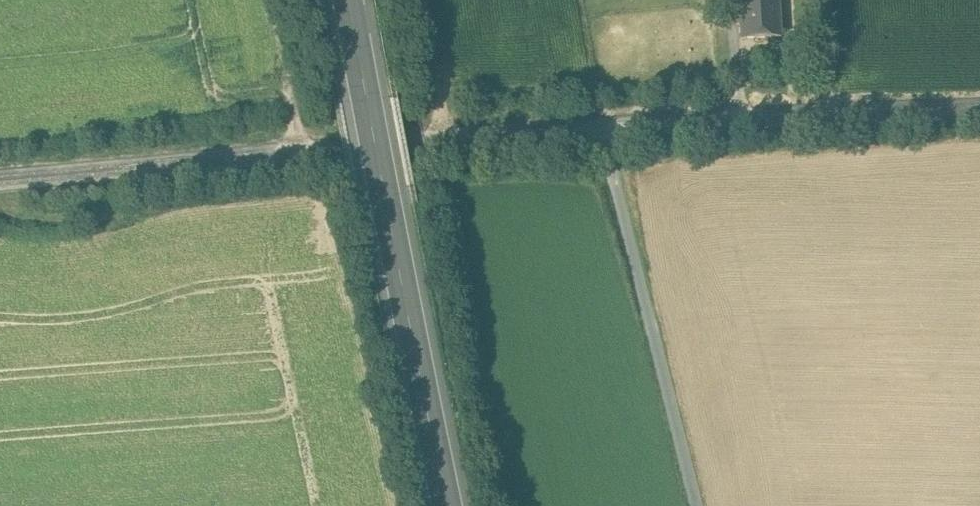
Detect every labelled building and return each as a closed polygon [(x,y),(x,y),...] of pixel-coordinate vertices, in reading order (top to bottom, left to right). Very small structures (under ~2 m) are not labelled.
[(779,2),(739,4),(741,39),(781,37),(779,2)]
